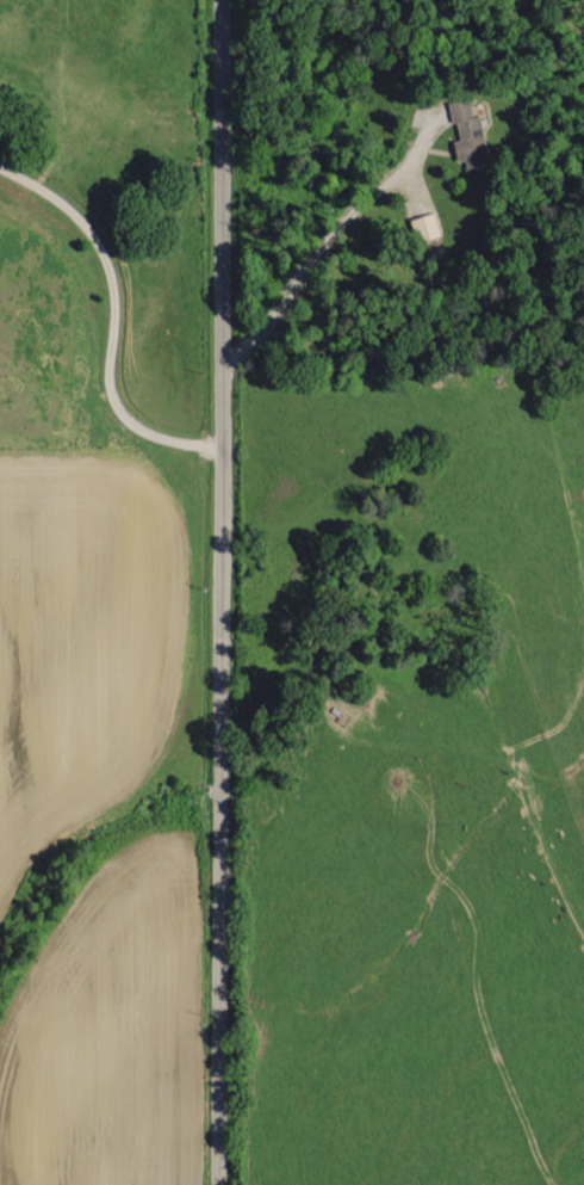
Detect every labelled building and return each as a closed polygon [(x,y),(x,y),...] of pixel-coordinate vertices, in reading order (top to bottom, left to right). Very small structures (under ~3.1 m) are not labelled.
[(452,140),(457,159),(464,158),(466,166),(489,162),(479,113),(472,114),(468,97),(449,100),(457,139),(452,140)] [(416,240),(439,234),(433,211),(410,217),(416,240)]
